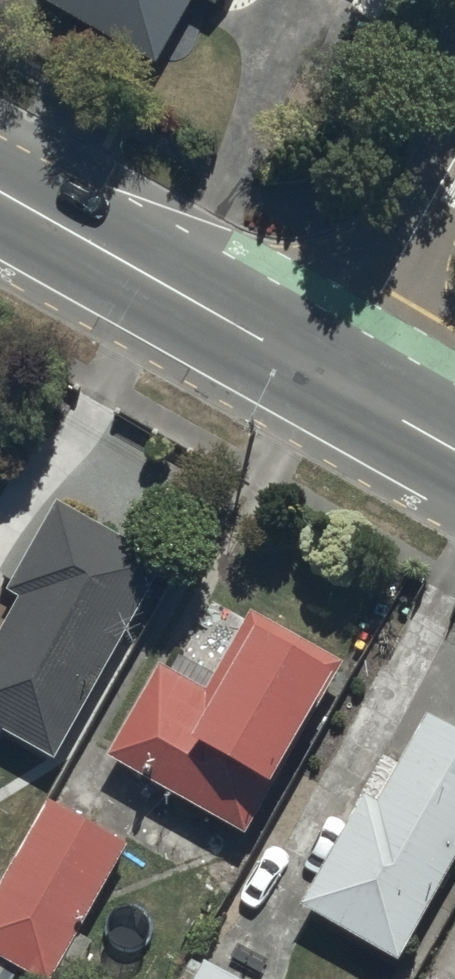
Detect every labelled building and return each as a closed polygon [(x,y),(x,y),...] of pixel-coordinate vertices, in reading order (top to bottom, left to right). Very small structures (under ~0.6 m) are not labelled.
[(159,59),(192,0),(53,0),(159,59)] [(0,626),(0,729),(52,759),(162,562),(55,502),(4,592),(16,598),(0,626)] [(156,665),(104,756),(243,835),(338,667),(248,614),(203,692),(156,665)] [(297,906),(396,963),(454,860),(454,733),(423,714),(395,763),(380,754),(353,801),(356,802),(297,906)] [(0,879),(0,958),(37,978),(71,978),(92,942),(77,934),(126,846),(45,800),(0,879)] [(192,956),(179,978),(231,978),(192,956)] [(17,973),(0,963),(0,978),(13,978),(17,973)]
